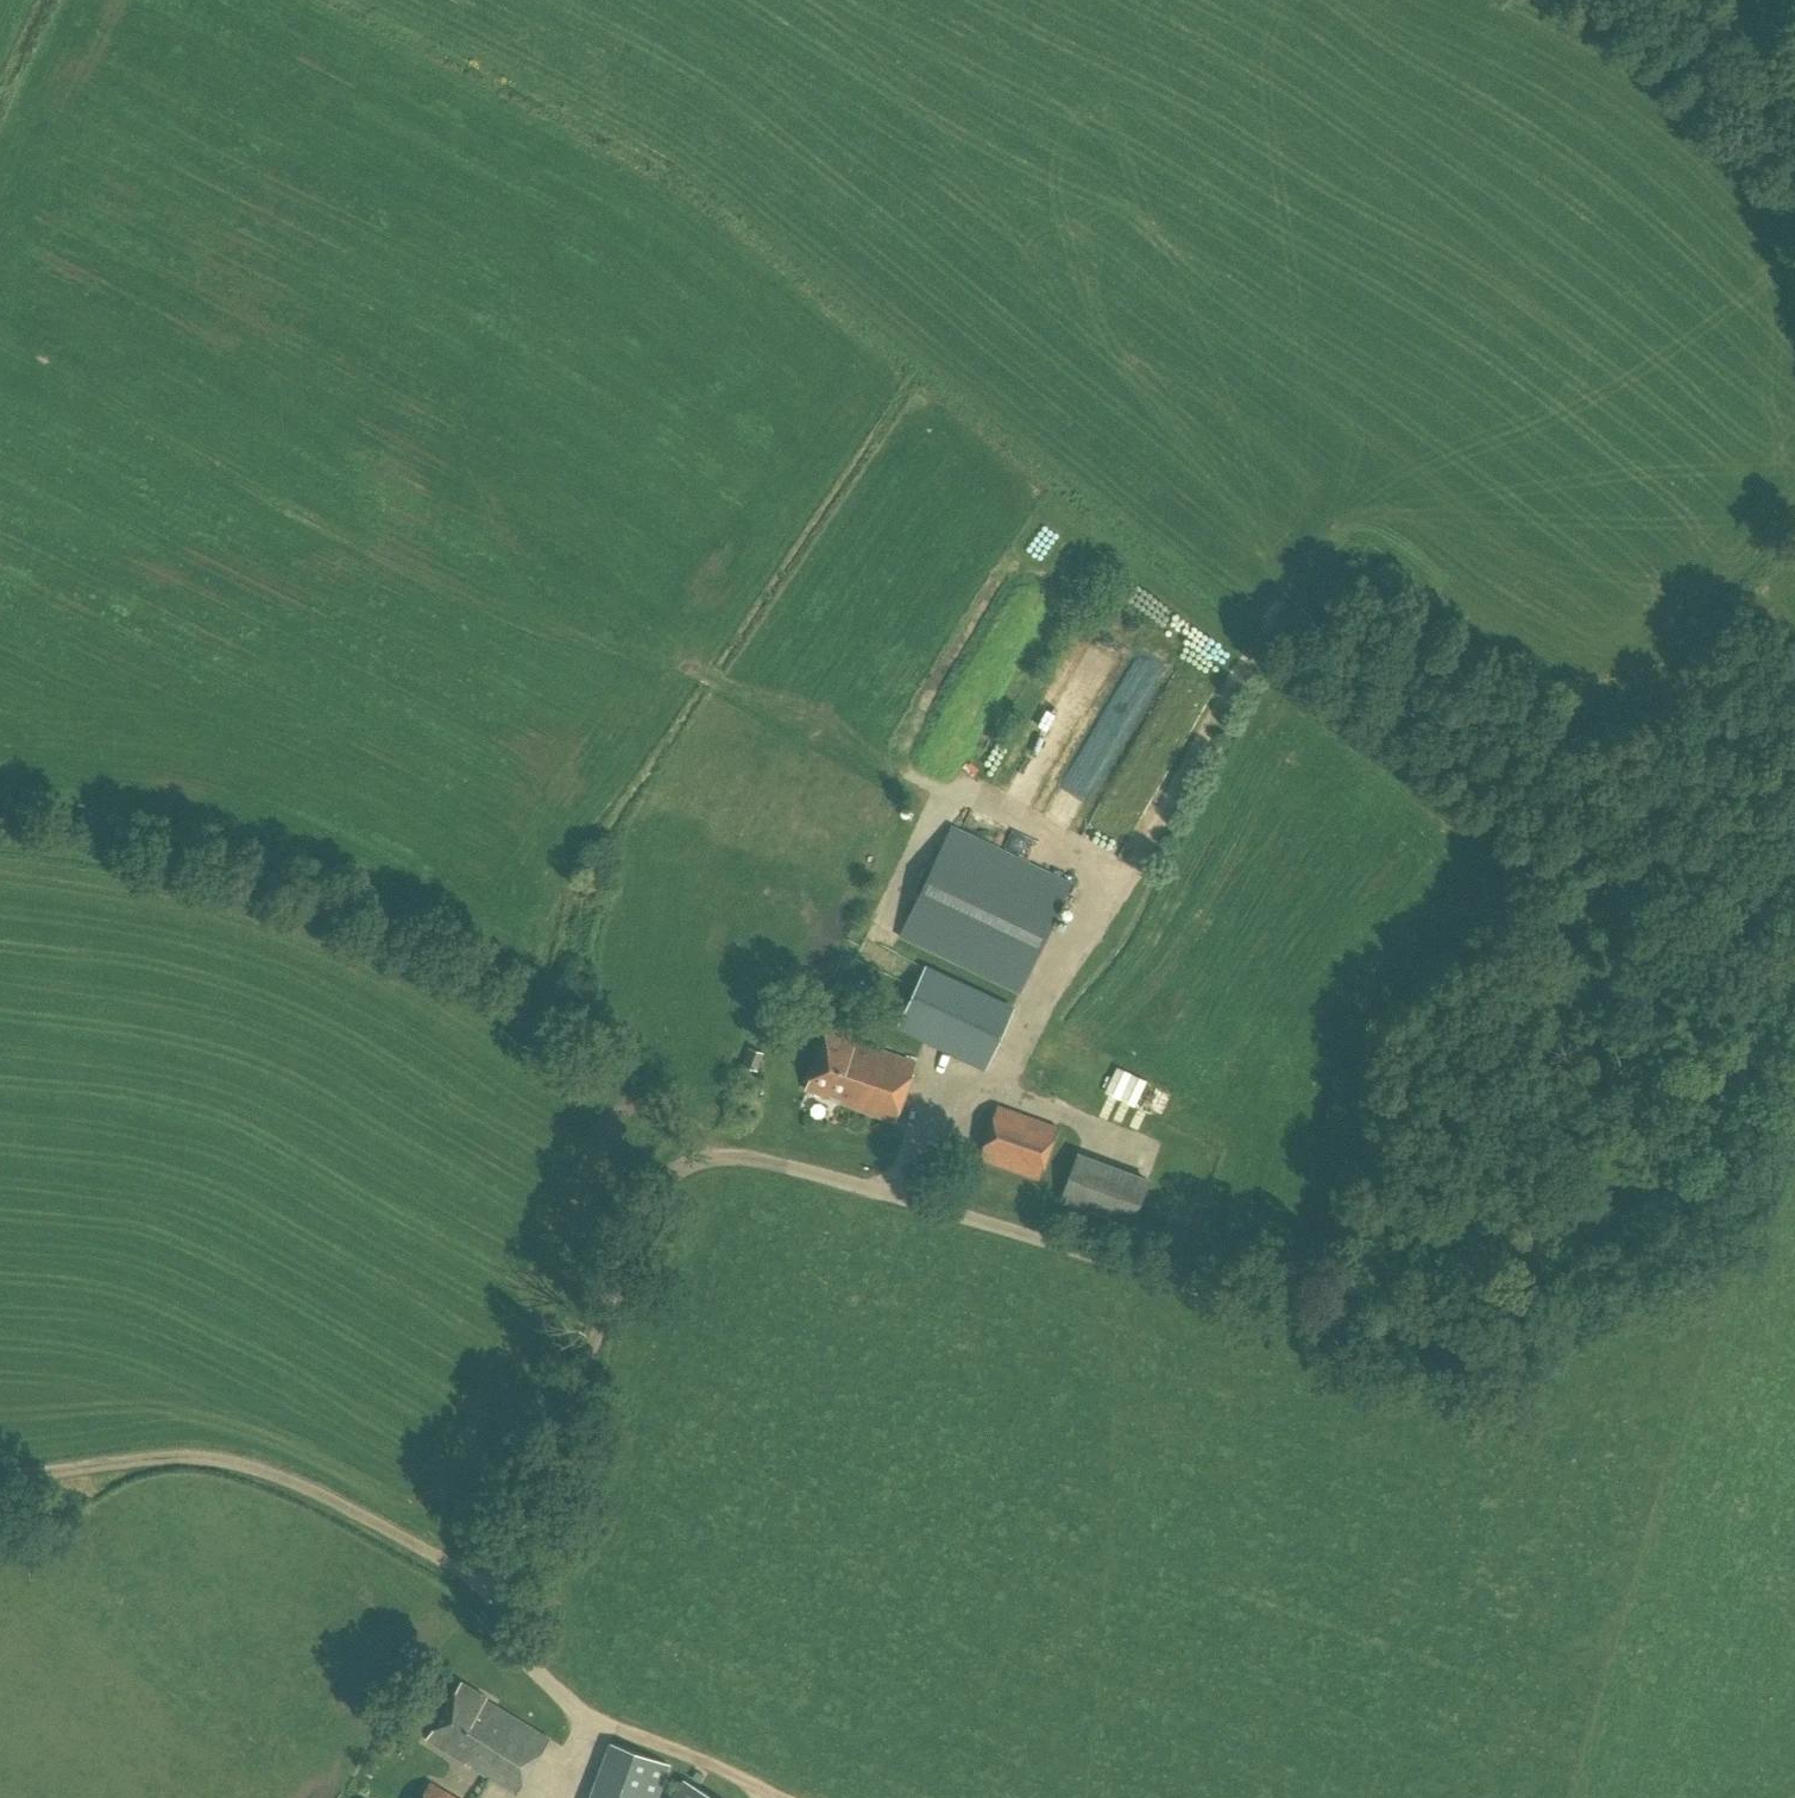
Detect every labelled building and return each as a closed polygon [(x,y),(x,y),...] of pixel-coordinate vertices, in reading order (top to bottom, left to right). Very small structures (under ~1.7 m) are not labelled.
[(1110,718),(1130,739),(1142,728),(1123,706),(1110,718)] [(1163,727),(1135,775),(1166,793),(1194,745),(1163,727)] [(1161,802),(1165,792),(1130,776),(1126,786),(1161,802)] [(1016,1001),(1020,991),(1071,883),(952,827),(900,935),(1012,988),(1007,997),(1016,1001)] [(1046,860),(1048,842),(1019,838),(1016,856),(1046,860)] [(926,967),(898,1026),(984,1066),(1013,1008),(926,967)] [(894,1122),(916,1062),(856,1041),(858,1035),(830,1024),(806,1088),(894,1122)] [(764,1054),(748,1048),(742,1066),(758,1071),(764,1054)] [(1040,1178),(1058,1127),(997,1105),(979,1156),(1040,1178)] [(1090,1158),(1069,1211),(1138,1238),(1159,1185),(1090,1158)] [(516,1793),(549,1738),(485,1699),(486,1697),(461,1682),(427,1739),(516,1793)] [(668,1766),(610,1745),(590,1797),(656,1797),(668,1766)] [(684,1779),(673,1797),(716,1797),(684,1779)] [(427,1781),(417,1797),(456,1797),(427,1781)]
